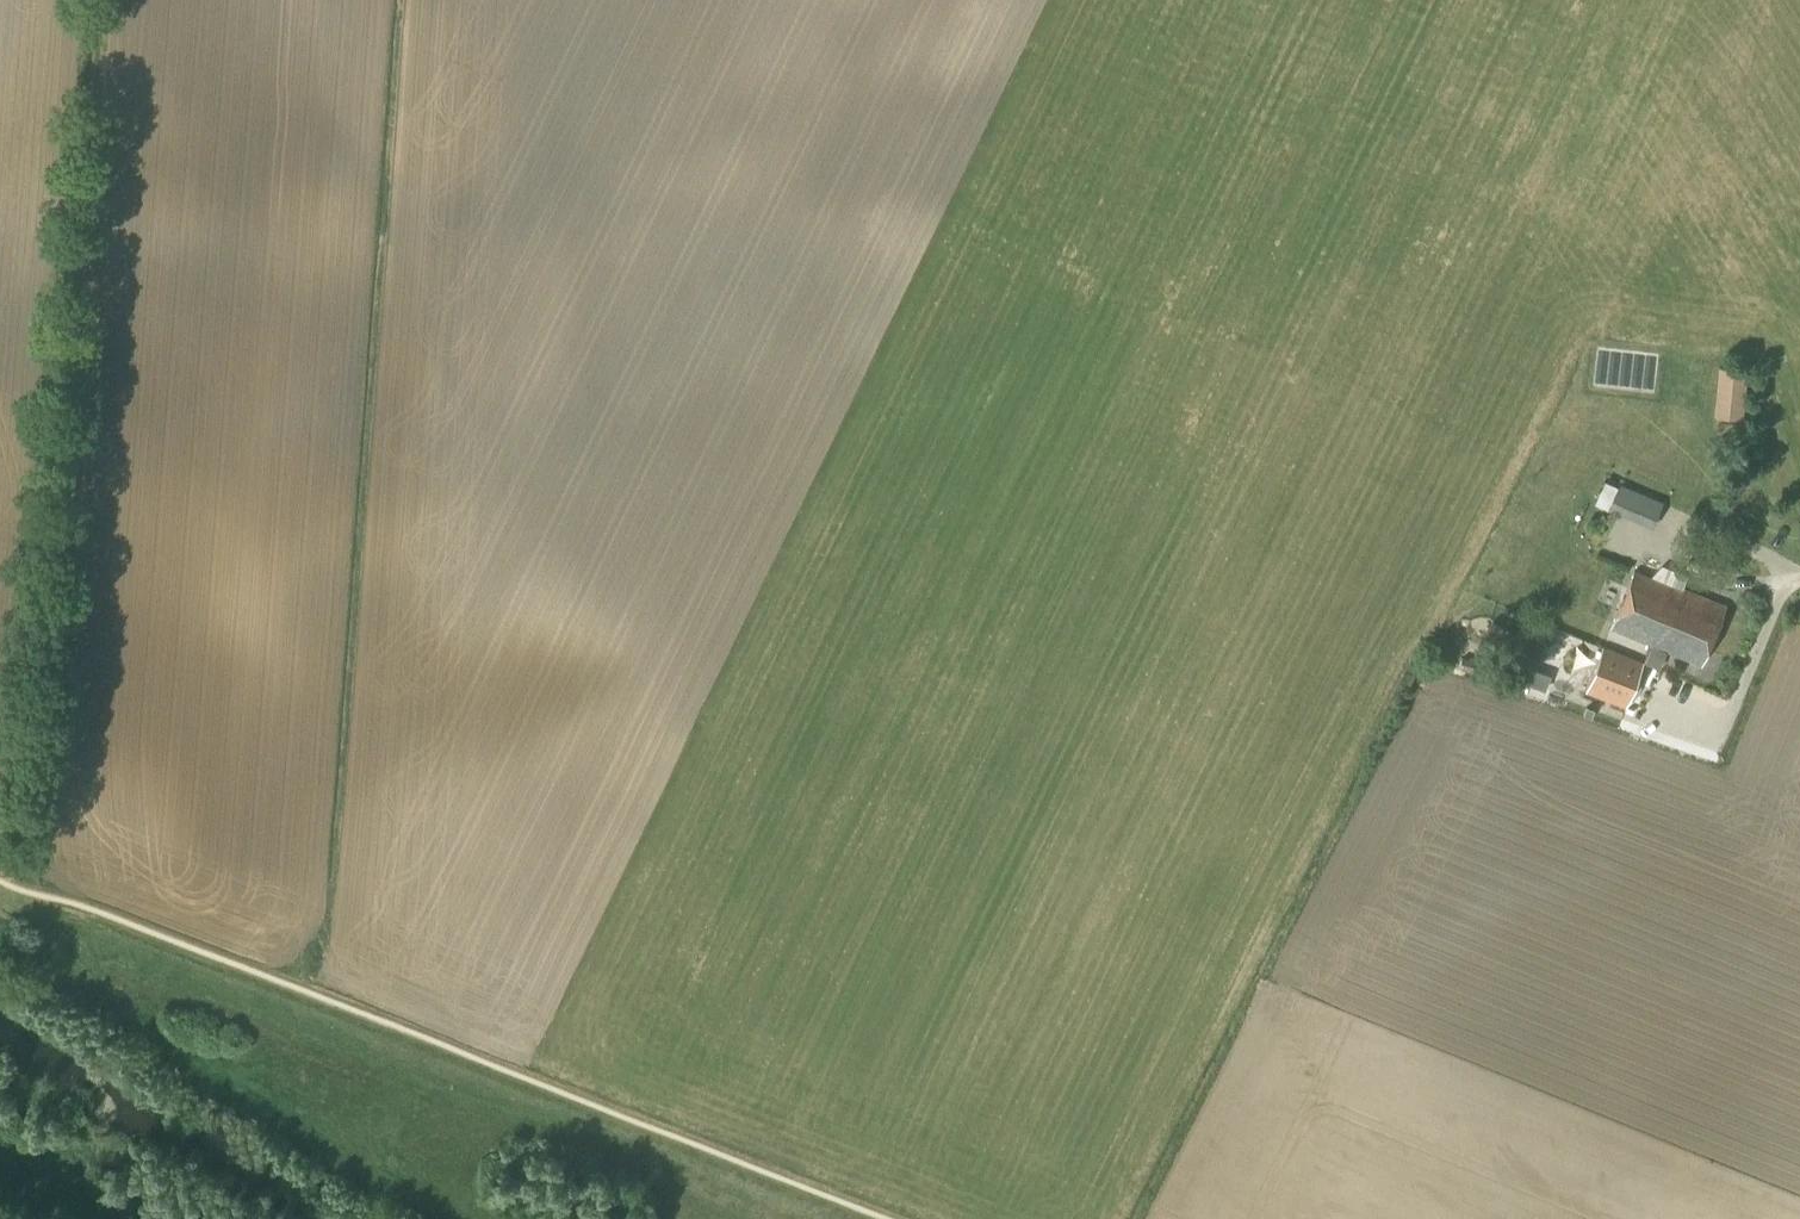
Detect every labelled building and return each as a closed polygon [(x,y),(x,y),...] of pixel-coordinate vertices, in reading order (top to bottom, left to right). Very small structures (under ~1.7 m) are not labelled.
[(1740,419),(1745,371),(1718,367),(1714,416),(1740,419)] [(1629,487),(1622,510),(1649,518),(1656,496),(1629,487)] [(1700,664),(1723,607),(1634,571),(1610,628),(1700,664)] [(1624,708),(1642,661),(1602,647),(1584,692),(1624,708)] [(1481,666),(1461,659),(1458,667),(1479,674),(1481,666)]
